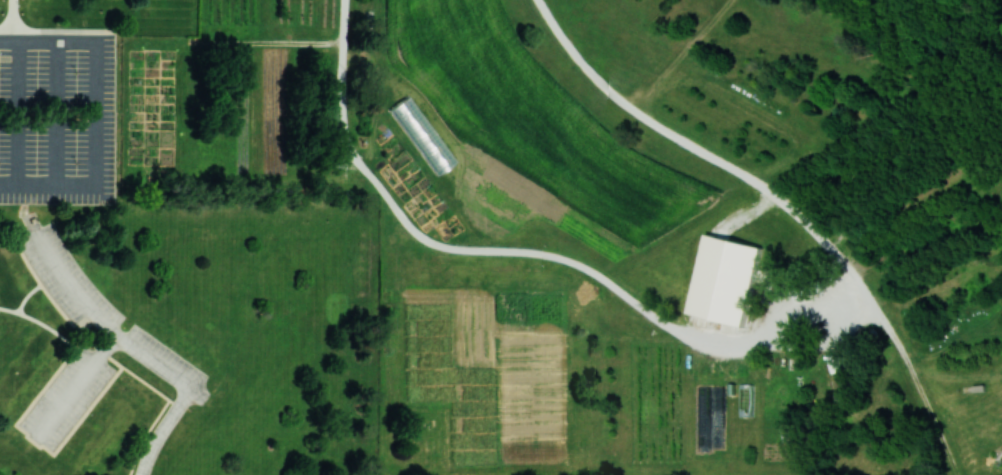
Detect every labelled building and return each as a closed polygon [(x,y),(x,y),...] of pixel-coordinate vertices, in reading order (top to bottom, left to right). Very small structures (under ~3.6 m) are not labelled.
[(689,314),(745,326),(762,247),(706,235),(689,314)] [(829,355),(832,372),(842,371),(840,354),(829,355)] [(752,417),(753,384),(739,383),(738,416),(752,417)] [(724,387),(713,387),(712,427),(723,428),(724,387)]
